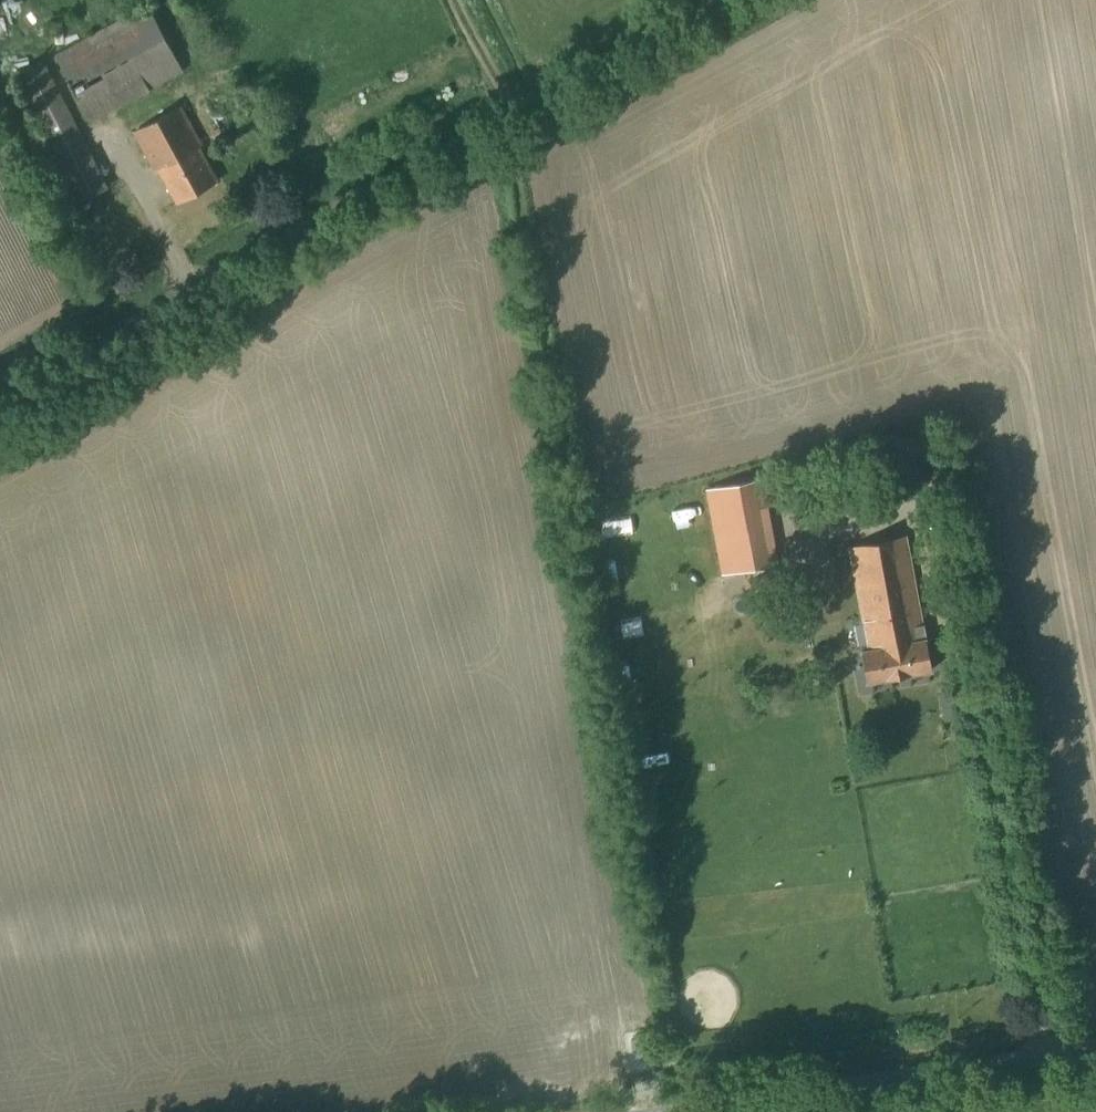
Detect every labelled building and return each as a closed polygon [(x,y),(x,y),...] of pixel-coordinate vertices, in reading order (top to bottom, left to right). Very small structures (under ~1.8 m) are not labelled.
[(91,121),(184,70),(149,2),(54,54),(91,121)] [(83,137),(42,58),(14,74),(52,150),(83,137)] [(217,180),(198,146),(202,145),(180,106),(134,131),(153,166),(156,164),(177,202),(217,180)] [(704,489),(719,575),(778,564),(761,478),(704,489)] [(921,626),(904,537),(850,547),(870,649),(860,651),(866,682),(932,669),(926,638),(923,625),(921,626)]
